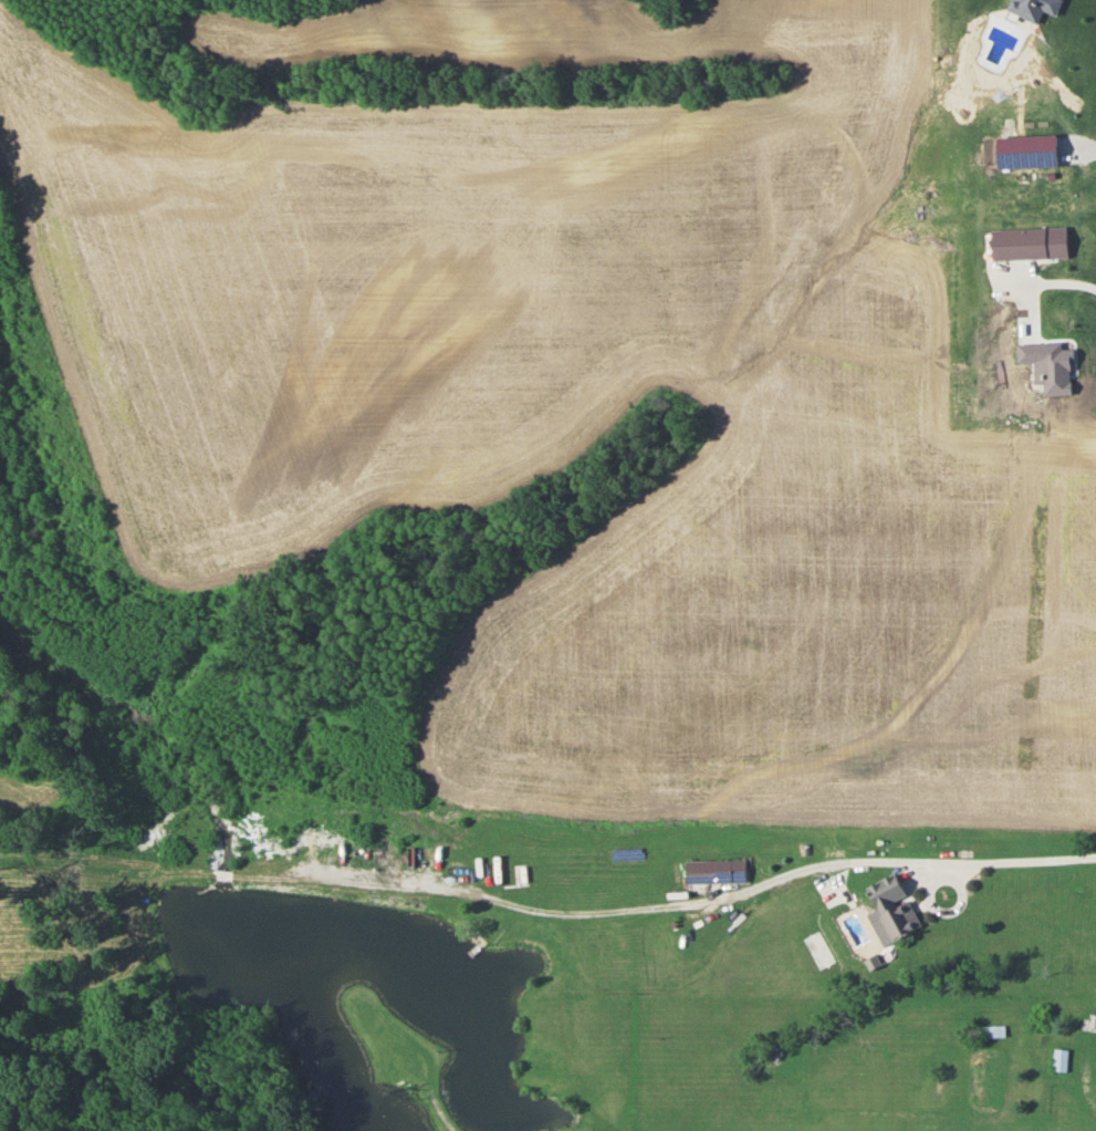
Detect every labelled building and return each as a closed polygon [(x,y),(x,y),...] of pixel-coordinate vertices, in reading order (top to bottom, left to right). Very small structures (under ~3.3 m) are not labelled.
[(746,882),(746,859),(687,859),(687,882),(746,882)] [(883,944),(921,928),(897,872),(868,885),(878,909),(869,912),(883,944)] [(978,1035),(1004,1035),(1004,1024),(978,1024),(978,1035)] [(1067,1070),(1067,1048),(1053,1048),(1053,1070),(1067,1070)]
